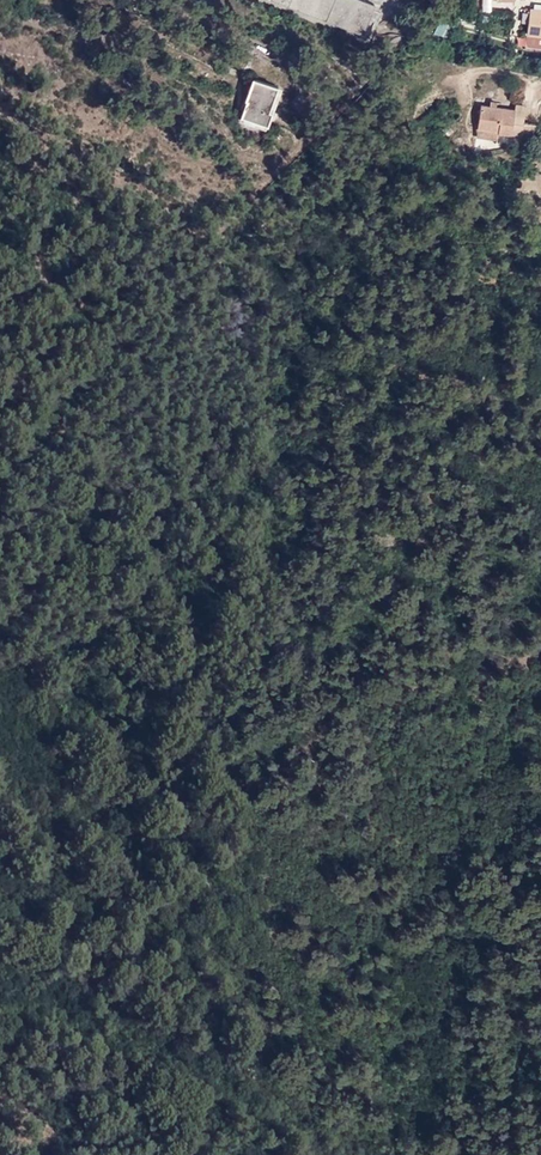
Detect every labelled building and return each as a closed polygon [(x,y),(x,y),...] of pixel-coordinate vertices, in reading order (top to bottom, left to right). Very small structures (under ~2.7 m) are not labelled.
[(376,6),(358,0),(272,0),(270,5),(366,37),(376,6)] [(529,2),(524,46),(540,48),(540,4),(529,2)] [(268,129),(281,91),(253,82),(241,120),(268,129)] [(516,99),(515,106),(481,101),(476,131),(533,139),(536,121),(525,120),(528,101),(516,99)]
